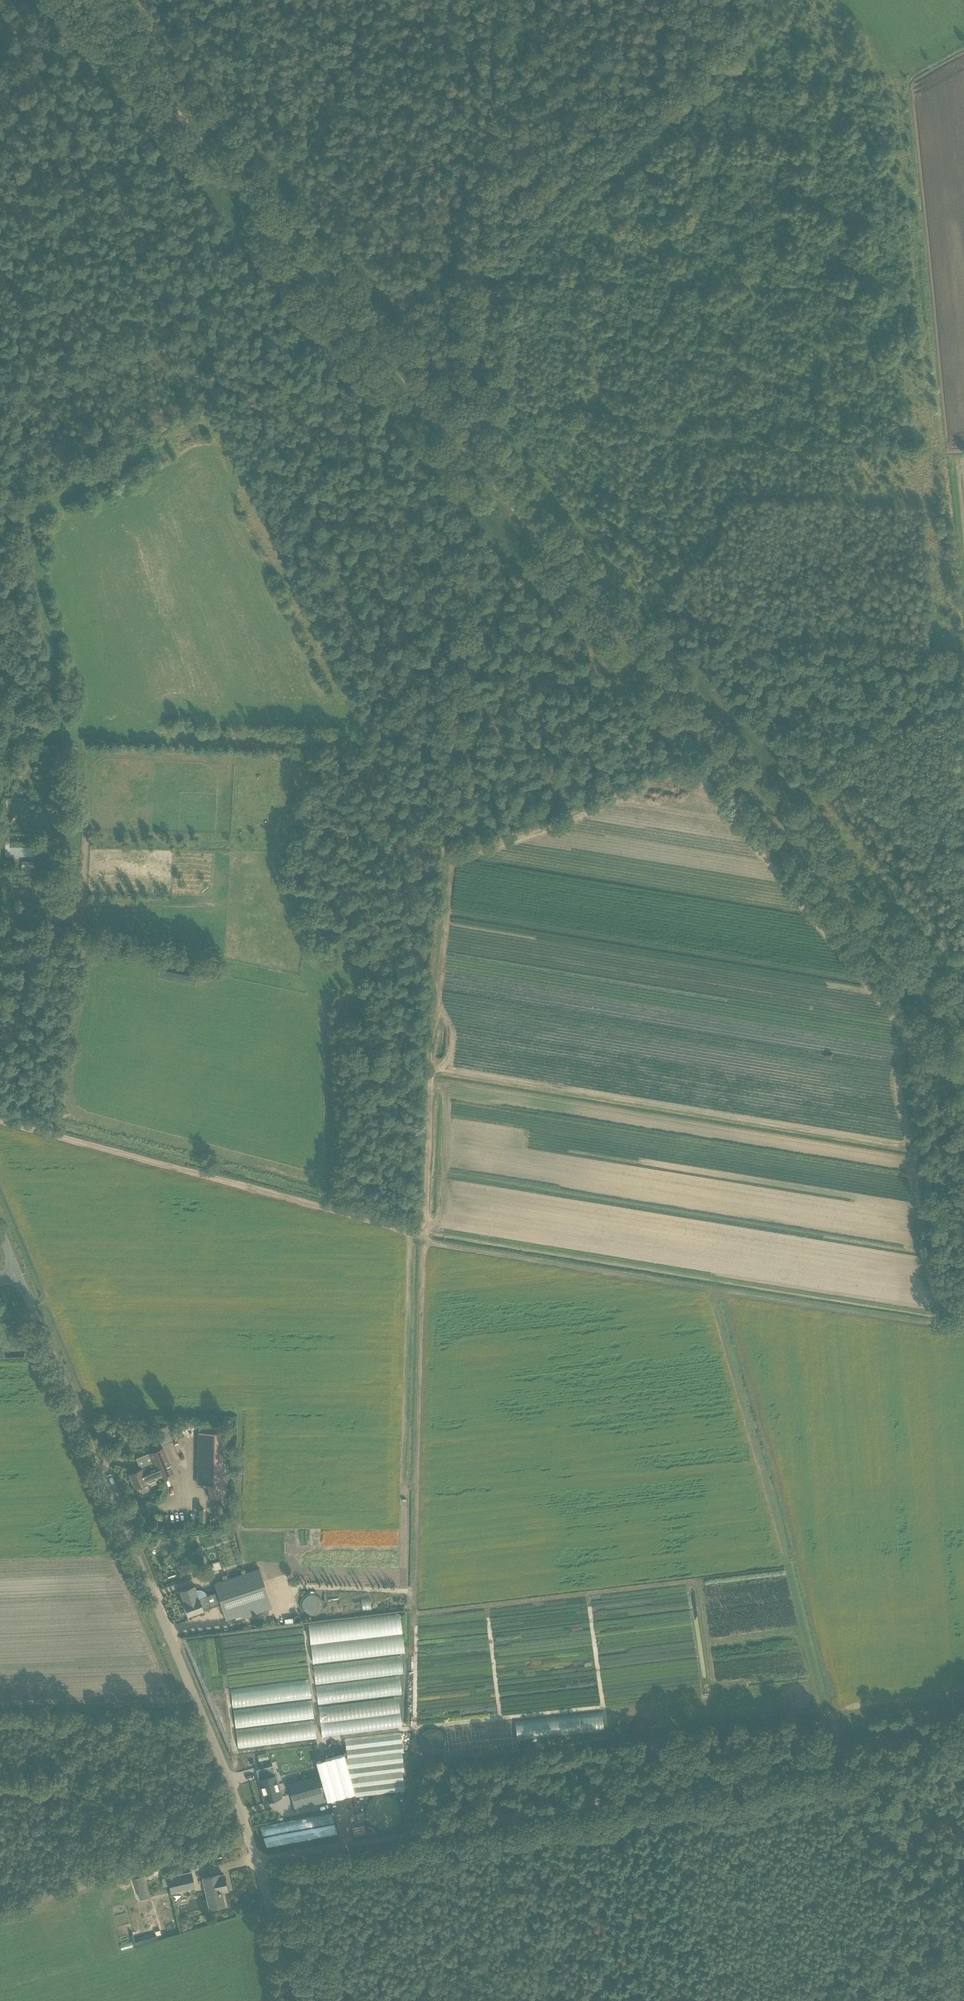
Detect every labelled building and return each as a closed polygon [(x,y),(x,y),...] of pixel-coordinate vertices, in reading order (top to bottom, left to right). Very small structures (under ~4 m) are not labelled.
[(13,815),(24,814),(23,812),(27,812),(27,805),(13,806),(13,815)] [(37,871),(36,861),(24,863),(25,872),(37,871)] [(154,1430),(161,1445),(172,1441),(166,1426),(154,1430)] [(198,1432),(197,1432),(197,1486),(206,1486),(207,1498),(225,1498),(226,1432),(210,1432),(210,1427),(198,1427),(198,1432)] [(145,1433),(143,1439),(149,1441),(151,1435),(145,1433)] [(159,1478),(173,1472),(163,1447),(149,1453),(155,1467),(159,1478)] [(144,1492),(148,1490),(150,1487),(148,1483),(159,1478),(155,1467),(149,1453),(137,1458),(141,1469),(130,1473),(130,1475),(129,1477),(130,1480),(133,1480),(136,1488),(138,1487),(141,1491),(144,1492)] [(223,1563),(216,1565),(218,1571),(225,1569),(223,1563)] [(202,1610),(211,1607),(220,1603),(226,1620),(241,1615),(242,1617),(271,1607),(259,1568),(214,1583),(216,1592),(207,1596),(199,1598),(198,1598),(184,1603),(188,1615),(202,1610)] [(228,1570),(223,1572),(210,1576),(212,1581),(225,1577),(229,1575),(228,1570)] [(199,1598),(207,1596),(206,1593),(204,1592),(203,1590),(200,1589),(198,1589),(196,1591),(194,1586),(180,1591),(184,1603),(198,1598),(199,1598)] [(319,1595),(305,1600),(310,1615),(324,1610),(319,1595)] [(514,1702),(470,1707),(472,1723),(516,1718),(514,1702)] [(347,1758),(345,1758),(354,1793),(355,1795),(404,1790),(402,1771),(403,1771),(401,1751),(403,1751),(401,1732),(345,1739),(347,1758)] [(504,1735),(450,1741),(451,1752),(505,1746),(504,1735)] [(325,1759),(315,1761),(319,1775),(326,1801),(336,1798),(354,1793),(345,1758),(343,1754),(325,1759)] [(299,1765),(292,1767),(294,1773),(301,1771),(299,1765)] [(270,1799),(281,1796),(275,1775),(259,1779),(265,1801),(268,1800),(268,1801),(271,1800),(270,1799)] [(295,1810),(305,1807),(326,1801),(319,1775),(298,1781),(288,1784),(295,1810)] [(296,1832),(337,1826),(335,1814),(265,1826),(268,1850),(298,1845),(296,1832)] [(191,1872),(161,1879),(162,1886),(168,1885),(169,1893),(194,1887),(191,1872)] [(209,1907),(215,1906),(225,1904),(220,1884),(225,1883),(223,1874),(218,1875),(208,1877),(202,1878),(209,1907)] [(139,1899),(140,1899),(149,1896),(143,1875),(132,1878),(139,1899)] [(152,1907),(140,1911),(147,1934),(159,1930),(152,1907)]
